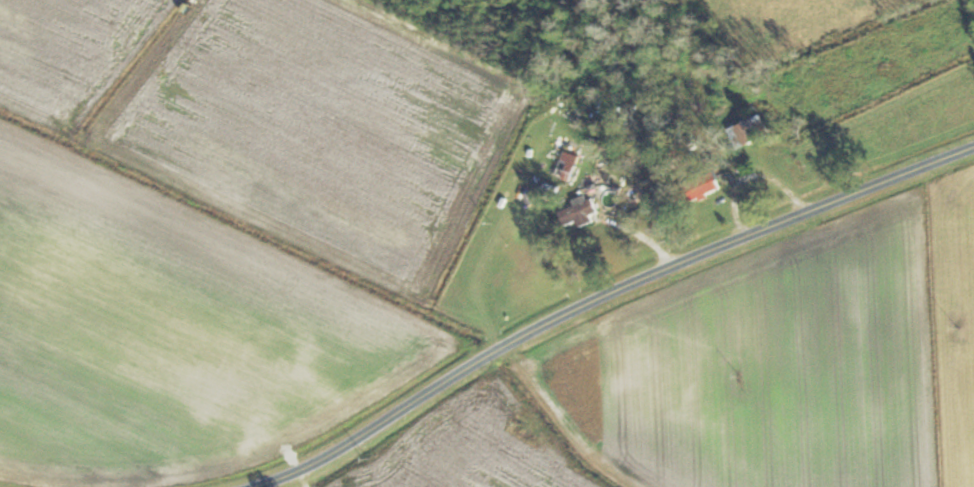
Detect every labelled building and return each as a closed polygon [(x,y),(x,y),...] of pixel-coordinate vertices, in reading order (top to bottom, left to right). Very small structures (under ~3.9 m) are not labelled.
[(733,128),(742,148),(771,135),(762,116),(733,128)] [(556,178),(572,183),(581,155),(565,150),(556,178)] [(687,184),(696,202),(723,188),(714,171),(687,184)] [(574,199),(577,206),(561,211),(566,226),(579,221),(581,227),(596,223),(593,215),(599,213),(593,193),(574,199)]
